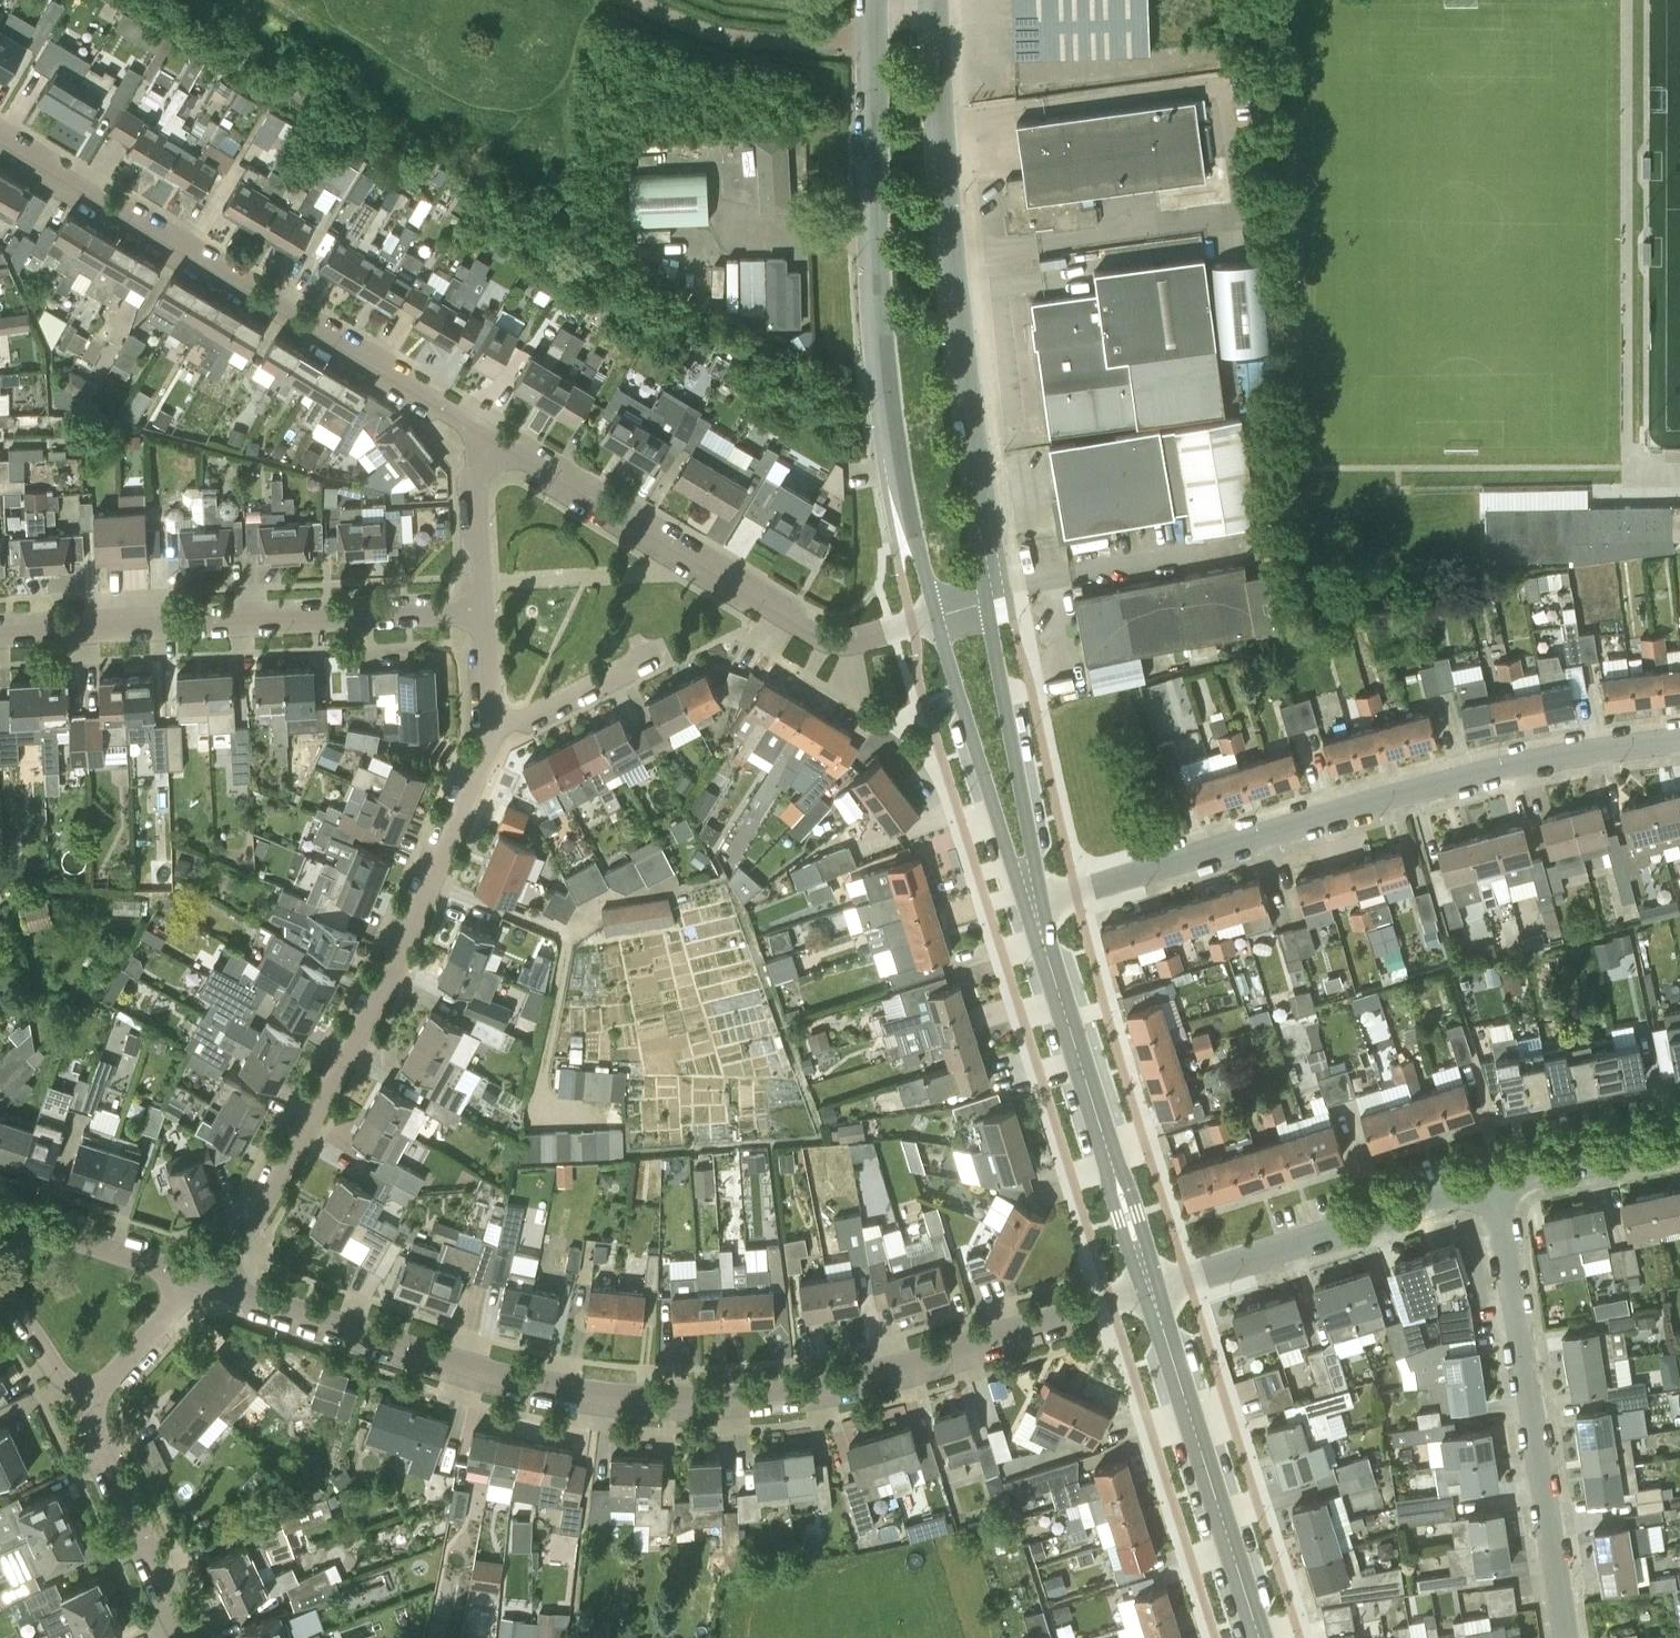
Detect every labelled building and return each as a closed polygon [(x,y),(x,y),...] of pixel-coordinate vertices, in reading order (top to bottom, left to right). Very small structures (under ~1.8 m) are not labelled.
[(35,18),(40,9),(21,0),(20,0),(16,8),(35,18)] [(1036,54),(1150,50),(1148,0),(1012,0),(1014,55),(1036,54)] [(0,29),(0,73),(6,76),(26,43),(38,50),(56,20),(43,12),(32,29),(21,22),(14,33),(2,25),(0,29)] [(158,48),(165,37),(152,30),(146,41),(158,48)] [(173,42),(165,37),(158,48),(142,74),(151,79),(173,42)] [(38,96),(62,110),(80,80),(68,73),(80,53),(68,47),(67,49),(66,48),(38,96)] [(127,149),(147,161),(184,99),(183,99),(205,61),(195,56),(155,124),(125,107),(110,132),(130,144),(127,149)] [(93,128),(99,118),(92,113),(115,75),(106,69),(103,73),(89,65),(80,80),(62,110),(74,117),(93,128)] [(123,106),(142,74),(130,67),(111,98),(123,106)] [(233,88),(220,80),(216,87),(229,95),(233,88)] [(254,101),(238,91),(231,103),(247,113),(254,101)] [(1018,231),(1035,229),(1035,224),(1052,222),(1053,228),(1098,222),(1096,205),(1081,207),(1079,194),(1205,176),(1194,98),(1017,122),(1024,176),(1006,178),(1008,195),(1004,196),(1009,230),(1018,229),(1018,231)] [(147,161),(165,172),(191,129),(181,124),(193,105),(184,99),(147,161)] [(272,109),(269,114),(280,121),(285,117),(272,109)] [(262,150),(267,142),(280,121),(269,114),(251,143),(262,150)] [(191,129),(165,172),(183,183),(220,123),(210,117),(200,135),(191,129)] [(220,123),(183,183),(202,194),(220,165),(227,169),(235,154),(218,144),(228,128),(220,123)] [(788,138),(757,140),(761,209),(793,208),(792,180),(800,179),(799,162),(790,163),(788,138)] [(261,229),(280,241),(332,153),(331,152),(324,162),(316,157),(300,184),(291,179),(261,229)] [(305,246),(306,244),(304,242),(324,208),(314,202),(325,184),(330,186),(330,185),(344,194),(359,169),(332,153),(280,241),(299,252),(303,245),(305,246)] [(249,165),(223,207),(243,218),(268,177),(269,176),(259,170),(258,170),(249,165)] [(433,178),(441,183),(449,170),(441,165),(433,178)] [(243,218),(261,229),(291,179),(273,168),(269,176),(268,177),(243,218)] [(360,201),(375,177),(363,170),(348,194),(360,201)] [(631,173),(632,222),(711,220),(709,170),(631,173)] [(11,178),(0,171),(0,195),(11,178)] [(30,229),(48,200),(11,178),(0,195),(0,212),(30,229)] [(319,264),(339,276),(362,238),(382,204),(381,203),(379,207),(365,199),(343,238),(337,234),(319,264)] [(339,276),(357,287),(382,245),(372,239),(390,208),(382,204),(362,238),(339,276)] [(65,270),(66,270),(92,226),(69,213),(58,230),(47,224),(37,241),(30,250),(44,258),(49,250),(61,257),(57,265),(65,270)] [(382,245),(357,287),(375,298),(405,248),(416,229),(407,224),(401,235),(391,229),(382,245)] [(56,286),(66,292),(80,268),(93,276),(115,240),(92,226),(66,270),(65,270),(56,286)] [(469,227),(462,238),(474,246),(481,234),(469,227)] [(5,247),(15,251),(22,239),(12,234),(5,247)] [(19,269),(30,250),(37,241),(24,234),(22,239),(15,251),(12,255),(19,269)] [(114,289),(115,290),(137,253),(115,240),(93,276),(92,277),(114,289)] [(394,310),(399,302),(408,308),(427,279),(416,273),(424,259),(405,248),(375,298),(394,310)] [(133,284),(146,292),(161,268),(137,253),(115,290),(126,296),(133,284)] [(1032,301),(1044,390),(1049,434),(1225,410),(1204,255),(1117,267),(1095,270),(1098,293),(1032,301)] [(766,312),(765,257),(740,258),(741,313),(766,312)] [(788,257),(767,258),(768,327),(803,326),(802,270),(789,270),(788,257)] [(475,260),(471,268),(479,273),(484,265),(475,260)] [(418,314),(413,322),(432,333),(460,285),(464,279),(471,268),(461,262),(440,297),(431,292),(435,284),(427,279),(408,308),(418,314)] [(479,273),(471,268),(464,279),(472,284),(479,273)] [(547,303),(560,279),(546,271),(533,296),(547,303)] [(147,316),(170,330),(196,288),(172,274),(147,316)] [(460,285),(432,333),(451,345),(455,339),(468,347),(484,320),(469,312),(479,296),(460,285)] [(193,343),(196,338),(218,302),(196,288),(170,330),(193,343)] [(198,367),(206,372),(240,315),(218,302),(196,338),(211,346),(198,367)] [(39,318),(52,347),(67,321),(45,308),(39,318)] [(31,327),(29,313),(0,316),(0,331),(31,327)] [(236,345),(250,353),(264,329),(240,315),(206,372),(207,372),(206,374),(217,381),(230,358),(229,358),(236,345)] [(519,331),(496,318),(473,358),(496,371),(519,331)] [(533,352),(514,383),(536,396),(565,348),(574,332),(561,325),(542,357),(533,352)] [(643,335),(630,327),(625,335),(638,343),(643,335)] [(87,337),(75,330),(66,346),(78,352),(87,337)] [(130,369),(146,342),(131,333),(115,361),(130,369)] [(269,383),(277,387),(298,351),(275,336),(261,360),(277,370),(269,383)] [(536,396),(556,408),(575,377),(567,372),(577,355),(565,348),(536,396)] [(575,377),(556,408),(577,421),(596,390),(587,384),(604,356),(592,349),(575,377)] [(294,381),(307,389),(321,365),(298,351),(277,387),(287,393),(294,381)] [(726,369),(731,361),(731,360),(718,352),(708,370),(722,377),(726,369)] [(143,361),(137,357),(131,368),(132,369),(137,372),(143,361)] [(130,369),(115,361),(111,368),(127,378),(131,370),(130,369)] [(302,419),(315,427),(343,378),(321,365),(307,389),(316,394),(302,419)] [(20,383),(20,371),(0,373),(0,383),(20,383)] [(73,403),(84,386),(68,376),(57,394),(73,403)] [(328,425),(342,434),(352,416),(366,392),(343,378),(315,427),(312,432),(321,437),(328,425)] [(618,407),(601,435),(627,450),(642,424),(659,396),(648,388),(632,415),(618,407)] [(255,408),(263,412),(272,397),(264,392),(255,408)] [(366,449),(379,465),(417,435),(403,417),(399,421),(389,413),(393,409),(366,392),(352,416),(342,434),(335,446),(347,453),(364,424),(377,440),(366,449)] [(659,396),(642,424),(627,450),(653,466),(665,445),(677,452),(682,445),(700,415),(687,407),(685,411),(659,396)] [(143,410),(129,403),(124,415),(137,421),(143,410)] [(171,418),(158,412),(153,422),(166,428),(171,418)] [(76,434),(76,414),(62,413),(61,434),(76,434)] [(14,424),(14,414),(0,414),(0,424),(14,424)] [(692,450),(675,479),(703,496),(727,454),(700,438),(710,421),(700,415),(682,445),(692,450)] [(1060,540),(1111,531),(1110,526),(1174,515),(1174,513),(1189,511),(1192,533),(1260,521),(1242,415),(1160,429),(1160,427),(1050,446),(1058,499),(1053,500),(1060,540)] [(241,444),(244,436),(231,431),(228,440),(241,444)] [(127,447),(140,446),(140,433),(126,434),(127,447)] [(392,484),(408,471),(419,482),(436,468),(426,456),(431,452),(417,435),(379,465),(359,481),(391,489),(392,484)] [(248,439),(246,451),(258,452),(259,444),(256,440),(248,439)] [(287,445),(278,439),(270,452),(279,458),(287,445)] [(300,460),(311,467),(320,452),(309,445),(300,460)] [(766,474),(779,452),(768,445),(761,457),(754,453),(748,464),(766,474)] [(10,448),(10,457),(43,457),(43,447),(10,448)] [(727,454),(703,496),(729,511),(746,481),(733,473),(739,462),(727,454)] [(4,491),(6,491),(23,490),(25,490),(24,479),(24,458),(10,458),(0,458),(0,491),(4,491)] [(836,461),(821,485),(829,489),(844,497),(843,465),(836,461)] [(749,512),(767,522),(762,531),(769,535),(767,538),(777,544),(779,541),(786,545),(803,516),(804,514),(804,515),(813,500),(782,481),(779,485),(765,477),(744,511),(748,513),(749,512)] [(264,558),(286,557),(284,521),(284,510),(283,496),(282,478),(271,478),(273,511),(262,511),(262,517),(246,518),(247,549),(260,549),(260,557),(264,557),(264,558)] [(216,484),(203,485),(202,485),(204,525),(206,560),(232,559),(231,550),(243,550),(242,518),(224,518),(217,512),(216,484)] [(180,562),(206,560),(204,525),(202,485),(187,485),(182,490),(183,498),(189,503),(192,503),(192,515),(184,515),(184,512),(178,507),(170,507),(166,512),(167,528),(168,553),(180,553),(180,562)] [(337,505),(338,485),(325,485),(324,505),(337,505)] [(829,489),(821,485),(815,496),(822,500),(829,489)] [(404,488),(391,489),(392,500),(400,499),(405,499),(404,488)] [(25,570),(48,568),(46,533),(45,533),(45,523),(43,490),(25,490),(27,534),(20,535),(20,536),(10,537),(10,551),(9,551),(9,562),(24,561),(25,570)] [(43,490),(45,523),(56,523),(55,509),(59,509),(59,494),(46,494),(46,490),(43,490)] [(21,503),(21,491),(5,492),(5,504),(21,503)] [(148,554),(147,528),(146,491),(119,492),(120,509),(119,509),(122,565),(138,564),(138,555),(148,554)] [(283,496),(284,510),(294,510),(294,496),(283,496)] [(81,528),(95,528),(93,510),(93,501),(80,502),(81,528)] [(362,511),(364,553),(387,551),(387,544),(402,543),(400,507),(385,507),(385,502),(374,502),(374,505),(359,505),(362,511)] [(1486,560),(1573,559),(1573,564),(1674,549),(1673,538),(1679,538),(1679,504),(1485,508),(1486,560)] [(339,554),(364,553),(362,511),(359,505),(341,506),(342,518),(338,518),(338,534),(326,534),(327,546),(339,545),(339,554)] [(159,507),(147,507),(147,524),(160,524),(159,507)] [(107,565),(122,565),(119,509),(93,510),(95,528),(97,557),(107,557),(107,565)] [(804,514),(803,516),(786,545),(814,562),(829,538),(828,538),(836,523),(821,514),(817,522),(804,515),(804,514)] [(442,536),(447,531),(446,517),(435,518),(436,536),(442,536)] [(284,521),(286,557),(311,555),(311,546),(323,546),(322,519),(284,521)] [(147,528),(148,554),(161,553),(160,527),(147,528)] [(46,533),(48,568),(69,567),(69,559),(85,558),(83,533),(72,533),(72,532),(46,533)] [(1086,662),(1108,658),(1257,631),(1244,563),(1074,594),(1086,662)] [(1527,599),(1540,597),(1539,588),(1569,584),(1568,570),(1537,574),(1524,576),(1527,599)] [(1465,594),(1474,592),(1485,590),(1483,578),(1463,582),(1465,594)] [(1426,597),(1429,614),(1444,611),(1440,594),(1426,597)] [(1562,606),(1564,620),(1576,618),(1574,604),(1562,606)] [(1567,663),(1582,661),(1579,634),(1576,618),(1564,620),(1561,620),(1567,663)] [(1579,634),(1582,661),(1597,659),(1593,632),(1579,634)] [(1652,636),(1654,653),(1666,651),(1664,634),(1652,636)] [(1642,654),(1654,653),(1652,636),(1640,637),(1642,654)] [(1508,660),(1511,676),(1523,674),(1520,657),(1508,660)] [(349,673),(360,673),(360,671),(359,658),(349,659),(349,673)] [(1434,663),(1441,691),(1456,687),(1449,660),(1434,663)] [(1499,678),(1511,676),(1508,660),(1496,662),(1499,678)] [(1426,694),(1441,691),(1434,663),(1419,666),(1426,694)] [(1679,695),(1679,665),(1656,667),(1659,698),(1679,695)] [(1541,685),(1547,715),(1574,709),(1568,680),(1565,666),(1539,671),(1542,685),(1541,685)] [(326,706),(315,706),(313,667),(284,668),(286,703),(287,710),(288,730),(326,728),(326,706)] [(434,667),(360,671),(360,673),(361,687),(361,697),(380,696),(380,691),(398,690),(398,703),(436,701),(434,667)] [(1633,701),(1659,698),(1656,667),(1629,671),(1633,701)] [(258,704),(286,703),(284,668),(257,670),(258,704)] [(722,699),(738,705),(748,675),(730,669),(725,681),(715,687),(712,680),(716,678),(711,668),(677,686),(693,715),(694,715),(699,724),(715,715),(710,706),(722,699)] [(235,728),(233,671),(205,672),(207,705),(208,730),(209,729),(231,729),(235,728)] [(1605,704),(1633,701),(1629,671),(1601,674),(1605,704)] [(210,750),(209,729),(208,730),(207,705),(205,672),(177,674),(179,718),(198,717),(199,729),(197,729),(198,751),(210,750)] [(1417,678),(1415,672),(1405,674),(1407,681),(1417,678)] [(124,676),(125,737),(147,735),(156,770),(168,770),(168,767),(165,725),(154,725),(153,716),(154,716),(154,697),(153,675),(124,676)] [(87,764),(105,763),(105,741),(126,740),(125,737),(124,676),(99,678),(101,713),(85,714),(87,764)] [(87,764),(85,714),(71,715),(69,679),(40,680),(42,739),(44,770),(59,769),(58,738),(71,738),(72,764),(87,764)] [(768,721),(786,692),(764,679),(753,698),(734,730),(746,737),(737,750),(747,756),(768,721)] [(18,740),(42,739),(40,680),(10,682),(11,699),(0,699),(0,756),(19,756),(18,740)] [(1520,720),(1547,715),(1541,685),(1514,691),(1520,720)] [(666,729),(693,715),(677,686),(644,702),(650,712),(654,710),(660,721),(645,728),(659,755),(675,746),(666,729)] [(1367,693),(1371,709),(1383,706),(1379,690),(1367,693)] [(1494,726),(1520,720),(1514,691),(1488,696),(1494,726)] [(768,721),(790,734),(797,722),(808,706),(786,692),(768,721)] [(1359,712),(1371,709),(1367,693),(1355,696),(1359,712)] [(1295,700),(1303,728),(1317,723),(1309,696),(1295,700)] [(1467,732),(1494,726),(1488,696),(1460,702),(1467,732)] [(1288,732),(1303,728),(1295,700),(1280,705),(1288,732)] [(385,720),(385,737),(417,735),(417,731),(437,729),(436,701),(398,703),(399,719),(385,720)] [(364,704),(365,718),(378,717),(377,703),(364,704)] [(799,740),(811,747),(829,719),(808,706),(797,722),(790,734),(788,737),(754,793),(755,794),(765,800),(766,801),(777,783),(775,781),(799,740)] [(289,743),(288,730),(287,710),(272,711),(273,726),(274,726),(275,743),(276,743),(277,762),(288,762),(288,743),(289,743)] [(1401,717),(1409,747),(1436,739),(1428,710),(1401,717)] [(596,727),(610,756),(618,772),(643,760),(644,762),(659,755),(645,728),(632,735),(621,715),(596,727)] [(1222,801),(1248,793),(1239,764),(1234,749),(1229,733),(1224,715),(1209,720),(1214,737),(1218,736),(1223,751),(1208,755),(1214,772),(1213,772),(1222,801)] [(1383,754),(1409,747),(1401,717),(1375,724),(1383,754)] [(811,747),(833,761),(851,732),(829,719),(811,747)] [(181,722),(165,723),(165,725),(168,767),(183,766),(181,722)] [(1357,761),(1383,754),(1375,724),(1349,731),(1357,761)] [(235,728),(231,729),(234,781),(250,780),(248,727),(235,728)] [(380,733),(349,727),(346,742),(376,748),(380,733)] [(610,787),(606,778),(618,772),(610,756),(596,727),(573,739),(599,792),(599,791),(609,810),(619,805),(610,787)] [(1229,733),(1234,749),(1246,745),(1241,729),(1229,733)] [(1330,768),(1357,761),(1349,731),(1322,739),(1330,768)] [(1167,769),(1182,764),(1174,738),(1159,742),(1167,769)] [(584,798),(599,792),(573,739),(549,752),(575,803),(584,798)] [(318,763),(329,767),(337,748),(326,743),(318,763)] [(1265,756),(1274,785),(1300,777),(1291,747),(1265,756)] [(565,808),(575,803),(549,752),(524,765),(539,794),(553,786),(565,808)] [(872,805),(899,785),(876,754),(867,761),(870,765),(853,779),(872,805)] [(1248,793),(1274,785),(1265,756),(1239,764),(1248,793)] [(352,779),(377,790),(411,804),(424,775),(392,761),(386,774),(359,762),(352,779)] [(673,784),(687,794),(695,781),(682,771),(673,784)] [(1195,809),(1222,801),(1213,772),(1187,781),(1195,809)] [(692,810),(704,817),(718,794),(701,784),(687,807),(692,810)] [(891,830),(892,829),(909,817),(912,821),(921,814),(899,785),(872,805),(891,830)] [(377,790),(364,821),(398,836),(411,804),(377,790)] [(1678,792),(1650,800),(1663,845),(1679,841),(1679,846),(1679,799),(1678,792)] [(761,808),(765,800),(755,794),(751,802),(761,808)] [(831,806),(820,794),(803,813),(815,823),(831,806)] [(1662,845),(1663,845),(1650,800),(1622,807),(1631,839),(1620,842),(1619,842),(1623,855),(1629,876),(1640,874),(1638,864),(1650,861),(1647,852),(1655,850),(1661,872),(1653,874),(1656,885),(1671,881),(1662,845)] [(324,816),(356,830),(363,815),(330,801),(324,816)] [(1623,855),(1619,842),(1620,842),(1617,831),(1606,834),(1598,803),(1570,811),(1583,856),(1608,850),(1622,902),(1635,899),(1629,876),(1623,855)] [(527,813),(507,805),(500,824),(520,832),(527,813)] [(1554,851),(1557,863),(1583,856),(1570,811),(1542,819),(1552,852),(1554,851)] [(559,828),(552,815),(550,816),(539,821),(546,835),(559,828)] [(338,867),(348,871),(378,883),(389,858),(351,842),(356,830),(324,816),(315,838),(327,843),(325,849),(342,857),(338,865),(338,867)] [(724,832),(707,820),(698,833),(716,845),(724,832)] [(1544,866),(1542,857),(1532,860),(1522,824),(1494,832),(1502,863),(1504,873),(1505,873),(1508,883),(1533,876),(1538,895),(1551,891),(1544,866)] [(1490,876),(1504,873),(1502,863),(1494,832),(1466,840),(1480,888),(1493,885),(1490,876)] [(499,833),(488,859),(524,874),(535,848),(499,833)] [(254,851),(263,855),(269,841),(259,837),(254,851)] [(1462,922),(1457,903),(1482,897),(1480,888),(1466,840),(1439,847),(1444,865),(1430,869),(1435,891),(1438,902),(1443,901),(1449,926),(1462,922)] [(729,847),(722,843),(716,852),(723,856),(729,847)] [(823,878),(857,865),(849,844),(815,857),(823,878)] [(674,870),(662,846),(636,860),(646,880),(648,884),(674,870)] [(710,854),(698,847),(690,859),(702,867),(710,854)] [(1383,886),(1409,878),(1401,849),(1374,856),(1383,886)] [(187,877),(192,860),(178,856),(173,873),(187,877)] [(884,894),(927,881),(920,856),(888,866),(892,879),(880,883),(884,894)] [(1382,886),(1383,886),(1374,856),(1348,864),(1357,894),(1361,908),(1365,924),(1366,924),(1368,929),(1392,922),(1390,915),(1376,918),(1373,906),(1387,902),(1382,886)] [(605,872),(613,885),(626,891),(646,880),(636,860),(634,857),(605,872)] [(823,878),(815,857),(790,869),(798,888),(823,878)] [(309,894),(321,862),(309,858),(297,890),(309,894)] [(513,901),(515,896),(522,879),(524,874),(488,859),(477,885),(513,901)] [(172,888),(172,860),(152,860),(152,888),(172,888)] [(318,901),(334,908),(350,915),(355,904),(367,909),(378,883),(348,871),(338,867),(338,865),(325,860),(322,869),(336,875),(329,892),(323,890),(318,901)] [(609,885),(596,860),(564,876),(570,887),(569,888),(576,903),(576,904),(578,902),(609,885)] [(735,886),(749,871),(739,862),(729,877),(735,886)] [(1556,864),(1556,863),(1544,866),(1551,891),(1563,888),(1560,875),(1556,864)] [(1331,901),(1346,897),(1357,894),(1348,864),(1322,872),(1331,901)] [(763,884),(749,871),(735,886),(743,900),(763,884)] [(1304,909),(1331,901),(1322,872),(1295,879),(1304,909)] [(1241,915),(1267,907),(1258,877),(1231,885),(1241,915)] [(884,895),(877,897),(883,920),(884,921),(903,914),(935,904),(927,881),(884,894),(884,895)] [(1215,923),(1241,915),(1231,885),(1206,894),(1215,923)] [(1493,885),(1480,888),(1482,897),(1483,897),(1484,901),(1496,898),(1493,885)] [(553,917),(555,915),(566,894),(554,887),(541,911),(553,917)] [(853,892),(856,903),(872,899),(868,887),(853,892)] [(565,921),(576,903),(569,888),(566,894),(555,915),(565,921)] [(1415,894),(1422,920),(1437,916),(1429,890),(1415,894)] [(1563,890),(1554,893),(1557,904),(1566,902),(1563,890)] [(1542,909),(1554,906),(1550,893),(1536,896),(1540,910),(1542,909)] [(179,907),(177,897),(172,894),(164,907),(175,913),(179,907)] [(311,945),(310,944),(310,942),(347,957),(357,933),(345,928),(350,915),(334,908),(318,901),(318,902),(297,894),(285,923),(291,926),(287,935),(285,934),(285,935),(311,946),(311,945)] [(1188,931),(1215,923),(1206,894),(1179,902),(1188,931)] [(28,927),(53,921),(47,896),(21,902),(28,927)] [(607,934),(676,923),(672,907),(668,897),(602,907),(605,927),(607,934)] [(1679,912),(1679,898),(1639,908),(1642,922),(1679,912)] [(1162,939),(1188,931),(1179,902),(1153,910),(1162,939)] [(891,946),(899,943),(942,929),(935,904),(903,914),(884,921),(891,946)] [(1354,928),(1365,924),(1361,908),(1350,911),(1354,928)] [(1136,948),(1162,939),(1153,910),(1127,918),(1136,948)] [(1425,930),(1436,927),(1440,926),(1437,916),(1434,916),(1422,920),(1425,930)] [(1121,952),(1136,948),(1127,918),(1100,927),(1114,971),(1126,967),(1121,952)] [(484,965),(496,936),(462,922),(450,951),(484,965)] [(1294,929),(1301,955),(1315,950),(1308,925),(1294,929)] [(1572,925),(1563,928),(1565,938),(1574,935),(1572,925)] [(1440,941),(1436,927),(1425,930),(1423,931),(1427,944),(1440,941)] [(944,970),(940,956),(950,953),(942,929),(899,943),(891,946),(898,967),(888,971),(893,986),(944,970)] [(1287,958),(1301,955),(1294,929),(1279,933),(1287,958)] [(772,952),(785,948),(780,932),(767,936),(772,952)] [(1613,938),(1617,953),(1634,949),(1630,932),(1613,935),(1613,938)] [(1220,938),(1225,954),(1236,951),(1231,935),(1220,938)] [(1214,957),(1225,954),(1220,938),(1209,941),(1214,957)] [(1617,953),(1613,938),(1596,943),(1601,968),(1620,963),(1617,953)] [(1497,957),(1494,942),(1481,945),(1484,959),(1497,957)] [(1581,946),(1572,949),(1574,958),(1584,956),(1581,946)] [(261,966),(323,1000),(335,978),(299,958),(295,965),(269,950),(268,952),(261,966)] [(499,971),(484,965),(450,951),(438,979),(472,993),(465,1010),(505,1026),(512,1008),(488,999),(499,971)] [(766,959),(771,976),(797,968),(792,951),(766,959)] [(1167,955),(1172,971),(1183,967),(1178,951),(1167,955)] [(1549,955),(1552,968),(1571,964),(1568,951),(1549,955)] [(1161,974),(1172,971),(1167,955),(1156,958),(1161,974)] [(1484,966),(1488,985),(1501,982),(1498,963),(1484,966)] [(1393,980),(1408,975),(1405,965),(1390,969),(1393,980)] [(279,994),(274,1003),(310,1023),(323,1000),(261,966),(254,977),(253,979),(279,994)] [(545,989),(547,977),(521,967),(517,978),(545,989)] [(1503,970),(1507,994),(1524,991),(1519,967),(1503,970)] [(242,994),(249,982),(228,970),(221,982),(242,994)] [(882,1019),(887,1032),(918,1022),(935,1017),(967,1007),(959,982),(949,985),(945,974),(899,988),(907,1011),(882,1019)] [(249,1017),(257,1004),(220,983),(212,997),(249,1017)] [(1135,1037),(1170,1026),(1162,1000),(1154,1002),(1149,987),(1122,996),(1135,1037)] [(1368,1008),(1364,994),(1351,998),(1355,1012),(1368,1008)] [(943,1041),(974,1032),(967,1007),(935,1017),(918,1022),(925,1046),(929,1044),(929,1045),(943,1041)] [(1251,1013),(1255,1027),(1273,1022),(1269,1008),(1251,1013)] [(479,1016),(470,1032),(431,1010),(416,1037),(465,1064),(480,1035),(499,1045),(507,1031),(479,1016)] [(1308,1012),(1310,1022),(1319,1019),(1316,1010),(1308,1012)] [(151,1025),(129,1013),(125,1019),(147,1032),(151,1025)] [(226,1027),(288,1062),(301,1040),(265,1020),(261,1028),(234,1013),(226,1027)] [(1447,1026),(1458,1062),(1473,1057),(1461,1021),(1447,1026)] [(1675,1069),(1679,1068),(1679,1024),(1666,1026),(1675,1069)] [(1143,1062),(1178,1051),(1170,1026),(1135,1037),(1143,1062)] [(246,1055),(240,1065),(276,1084),(288,1062),(226,1027),(219,1040),(246,1055)] [(15,1043),(28,1057),(35,1050),(31,1028),(15,1043)] [(129,1031),(125,1043),(139,1047),(143,1035),(129,1031)] [(1195,1046),(1212,1041),(1208,1031),(1192,1036),(1195,1046)] [(1265,1042),(1262,1031),(1253,1033),(1255,1044),(1265,1042)] [(827,1032),(806,1039),(811,1054),(832,1048),(827,1032)] [(950,1065),(982,1056),(974,1032),(943,1041),(929,1045),(933,1056),(946,1053),(950,1065)] [(1504,1104),(1529,1099),(1520,1054),(1516,1055),(1512,1036),(1491,1040),(1504,1104)] [(454,1084),(465,1064),(416,1037),(401,1064),(422,1075),(416,1086),(457,1108),(466,1090),(454,1084)] [(1599,1085),(1622,1080),(1615,1045),(1614,1045),(1612,1037),(1589,1041),(1599,1085)] [(211,1059),(225,1066),(231,1055),(205,1040),(198,1052),(211,1059)] [(1615,1045),(1622,1080),(1645,1075),(1638,1040),(1615,1045)] [(1212,1041),(1195,1046),(1198,1057),(1215,1052),(1212,1041)] [(1576,1089),(1599,1085),(1589,1041),(1567,1045),(1576,1089)] [(902,1053),(904,1053),(900,1042),(884,1047),(887,1058),(902,1053)] [(28,1057),(15,1043),(0,1056),(0,1082),(28,1057)] [(1552,1094),(1576,1089),(1567,1045),(1543,1050),(1552,1094)] [(1325,1047),(1312,1049),(1307,1050),(1311,1068),(1329,1065),(1325,1047)] [(904,1053),(902,1053),(905,1064),(920,1059),(917,1049),(904,1053)] [(1529,1099),(1552,1094),(1543,1050),(1520,1054),(1529,1099)] [(1151,1088),(1186,1077),(1178,1051),(1143,1062),(1151,1088)] [(957,1086),(958,1089),(989,1080),(982,1056),(950,1065),(950,1066),(898,1082),(904,1103),(957,1086)] [(27,1079),(36,1066),(28,1057),(0,1082),(0,1083),(12,1097),(15,1093),(27,1079)] [(811,1058),(801,1061),(804,1069),(813,1066),(811,1058)] [(1422,1129),(1448,1121),(1437,1087),(1422,1091),(1412,1058),(1401,1062),(1422,1129)] [(225,1066),(211,1059),(205,1070),(218,1077),(225,1066)] [(1329,1065),(1332,1073),(1347,1068),(1345,1060),(1329,1065)] [(1397,1137),(1422,1129),(1401,1062),(1389,1065),(1400,1098),(1386,1102),(1397,1137)] [(559,1094),(572,1095),(574,1067),(561,1066),(561,1069),(559,1094)] [(572,1095),(585,1096),(587,1069),(574,1067),(572,1095)] [(1347,1068),(1332,1073),(1341,1100),(1356,1095),(1347,1068)] [(585,1096),(598,1097),(600,1070),(587,1069),(585,1096)] [(598,1097),(611,1098),(613,1071),(600,1070),(598,1097)] [(613,1071),(611,1098),(624,1100),(626,1072),(613,1071)] [(1326,1104),(1341,1100),(1332,1073),(1317,1078),(1326,1104)] [(220,1104),(254,1123),(266,1101),(240,1086),(241,1084),(224,1075),(218,1086),(227,1091),(220,1104)] [(35,1126),(23,1160),(49,1169),(64,1124),(62,1123),(69,1105),(81,1109),(91,1080),(79,1076),(74,1091),(50,1083),(35,1126)] [(1164,1128),(1185,1122),(1205,1115),(1200,1099),(1193,1101),(1186,1077),(1151,1088),(1164,1128)] [(27,1079),(15,1093),(23,1099),(34,1085),(27,1079)] [(1437,1087),(1448,1121),(1474,1113),(1463,1079),(1437,1087)] [(68,1175),(98,1185),(115,1132),(114,1132),(120,1115),(96,1107),(104,1084),(91,1080),(81,1109),(94,1114),(88,1131),(84,1129),(68,1175)] [(424,1109),(425,1107),(382,1083),(367,1110),(410,1135),(411,1133),(414,1135),(427,1111),(424,1109)] [(992,1145),(1010,1140),(1023,1136),(1012,1100),(1002,1103),(998,1090),(953,1105),(958,1123),(974,1118),(984,1149),(992,1146),(992,1145)] [(424,1109),(427,1111),(456,1126),(463,1113),(431,1096),(425,1107),(424,1109)] [(164,1111),(178,1118),(184,1107),(170,1099),(164,1111)] [(1281,1100),(1270,1103),(1276,1120),(1286,1117),(1281,1100)] [(156,1134),(165,1106),(151,1102),(142,1129),(156,1134)] [(1371,1145),(1397,1137),(1386,1102),(1360,1111),(1371,1145)] [(1265,1124),(1276,1120),(1270,1103),(1260,1106),(1265,1124)] [(197,1125),(213,1134),(215,1131),(241,1146),(254,1123),(220,1104),(213,1117),(204,1112),(197,1125)] [(825,1122),(837,1118),(833,1104),(821,1108),(825,1122)] [(1306,1129),(1317,1163),(1343,1154),(1328,1108),(1302,1116),(1306,1129)] [(395,1161),(410,1135),(367,1110),(352,1137),(395,1161)] [(1236,1123),(1246,1120),(1244,1113),(1233,1116),(1236,1123)] [(23,1160),(35,1126),(4,1116),(0,1129),(0,1152),(23,1160)] [(1218,1120),(1223,1137),(1234,1133),(1229,1116),(1218,1120)] [(865,1137),(862,1120),(838,1124),(838,1127),(831,1128),(833,1138),(840,1137),(841,1141),(865,1137)] [(1212,1140),(1223,1137),(1218,1120),(1207,1123),(1212,1140)] [(580,1158),(595,1158),(594,1129),(580,1130),(580,1158)] [(595,1158),(609,1157),(608,1129),(594,1129),(595,1158)] [(608,1129),(609,1157),(623,1157),(623,1129),(608,1129)] [(1317,1163),(1306,1129),(1281,1137),(1291,1171),(1317,1163)] [(552,1159),(566,1158),(565,1130),(551,1131),(552,1159)] [(566,1158),(580,1158),(580,1130),(565,1130),(566,1158)] [(523,1159),(538,1159),(537,1131),(523,1131),(523,1159)] [(538,1159),(552,1159),(551,1131),(537,1131),(538,1159)] [(115,1132),(98,1185),(126,1195),(141,1148),(136,1146),(138,1140),(115,1132)] [(215,1161),(229,1156),(232,1150),(208,1136),(203,1145),(165,1159),(175,1183),(168,1186),(178,1210),(218,1194),(206,1165),(215,1161)] [(1023,1136),(1010,1140),(992,1145),(992,1146),(1001,1175),(996,1176),(999,1185),(1006,1186),(1028,1187),(1031,1187),(1027,1174),(1034,1172),(1023,1136)] [(1265,1179),(1291,1171),(1281,1137),(1255,1145),(1265,1179)] [(911,1165),(925,1160),(920,1145),(906,1150),(911,1165)] [(1239,1187),(1265,1179),(1255,1145),(1228,1153),(1239,1187)] [(1188,1204),(1214,1195),(1203,1161),(1188,1165),(1183,1149),(1172,1153),(1188,1204)] [(780,1152),(781,1170),(794,1169),(793,1151),(780,1152)] [(766,1169),(765,1153),(742,1154),(743,1161),(748,1160),(749,1170),(766,1169)] [(1214,1195),(1239,1187),(1228,1153),(1203,1161),(1214,1195)] [(573,1184),(572,1162),(557,1163),(558,1185),(573,1184)] [(395,1178),(417,1191),(424,1177),(402,1165),(395,1178)] [(694,1167),(696,1194),(716,1193),(714,1166),(694,1167)] [(614,1172),(601,1170),(599,1184),(613,1186),(614,1172)] [(371,1226),(387,1200),(341,1174),(326,1200),(371,1226)] [(409,1204),(417,1191),(395,1178),(387,1192),(409,1204)] [(999,1227),(1028,1243),(1046,1209),(1036,1204),(1031,1187),(1028,1187),(1006,1186),(999,1185),(1001,1191),(1014,1198),(999,1227)] [(1679,1224),(1679,1194),(1679,1188),(1649,1194),(1657,1229),(1679,1224)] [(1630,1235),(1632,1234),(1657,1229),(1649,1194),(1622,1200),(1630,1235)] [(360,1262),(374,1270),(391,1238),(379,1231),(371,1226),(326,1200),(310,1227),(341,1244),(349,1230),(371,1242),(360,1262)] [(923,1209),(926,1219),(941,1214),(937,1204),(923,1209)] [(1572,1211),(1578,1243),(1607,1237),(1600,1205),(1572,1211)] [(1578,1243),(1572,1211),(1544,1217),(1550,1247),(1537,1249),(1543,1278),(1557,1275),(1555,1263),(1566,1260),(1568,1262),(1582,1259),(1578,1243)] [(498,1243),(489,1280),(505,1283),(498,1317),(525,1323),(533,1287),(535,1274),(511,1269),(522,1221),(504,1217),(498,1243)] [(433,1236),(444,1240),(449,1224),(439,1220),(433,1236)] [(379,1231),(391,1238),(397,1228),(385,1221),(379,1231)] [(449,1224),(444,1240),(455,1243),(455,1242),(460,1227),(449,1224)] [(869,1262),(863,1225),(833,1231),(836,1247),(848,1245),(851,1264),(869,1262)] [(980,1252),(967,1256),(975,1281),(999,1274),(1009,1279),(1028,1243),(999,1227),(985,1254),(980,1252)] [(909,1254),(924,1302),(950,1294),(940,1260),(952,1256),(943,1228),(930,1232),(934,1246),(909,1254)] [(922,1303),(924,1302),(909,1254),(908,1254),(907,1250),(889,1255),(882,1232),(865,1237),(880,1292),(890,1289),(897,1310),(908,1307),(912,1312),(921,1309),(922,1303)] [(784,1239),(788,1272),(803,1269),(800,1254),(808,1253),(805,1235),(784,1239)] [(391,1238),(374,1270),(384,1276),(403,1245),(391,1238)] [(470,1276),(489,1283),(489,1280),(498,1243),(483,1238),(479,1250),(470,1276)] [(394,1287),(424,1298),(441,1249),(414,1240),(409,1254),(406,1253),(394,1287)] [(441,1249),(424,1298),(452,1308),(464,1273),(470,1276),(479,1250),(455,1242),(455,1243),(444,1240),(441,1249)] [(606,1259),(608,1244),(595,1242),(593,1257),(606,1259)] [(648,1250),(659,1251),(659,1243),(649,1243),(648,1250)] [(1443,1338),(1448,1338),(1453,1337),(1475,1334),(1470,1303),(1463,1282),(1466,1281),(1454,1243),(1424,1253),(1434,1290),(1437,1314),(1439,1313),(1442,1338),(1443,1338)] [(565,1268),(579,1271),(583,1248),(570,1245),(565,1268)] [(769,1268),(747,1269),(748,1288),(750,1322),(775,1320),(773,1289),(786,1288),(780,1245),(767,1246),(769,1268)] [(1621,1248),(1626,1273),(1639,1271),(1634,1245),(1621,1248)] [(750,1322),(748,1288),(734,1288),(732,1247),(721,1248),(722,1266),(721,1266),(722,1270),(724,1323),(750,1322)] [(1613,1276),(1626,1273),(1621,1248),(1608,1250),(1613,1276)] [(648,1250),(644,1286),(658,1287),(659,1251),(648,1250)] [(299,1253),(292,1264),(304,1272),(311,1260),(299,1253)] [(1427,1317),(1437,1314),(1434,1290),(1424,1253),(1395,1262),(1409,1308),(1424,1304),(1427,1317)] [(724,1323),(722,1270),(698,1272),(699,1291),(697,1291),(699,1325),(724,1323)] [(827,1275),(834,1311),(861,1306),(854,1270),(827,1275)] [(1358,1332),(1385,1324),(1369,1270),(1341,1278),(1351,1311),(1358,1332)] [(1640,1273),(1627,1275),(1630,1290),(1643,1288),(1640,1273)] [(806,1316),(834,1311),(827,1275),(799,1280),(806,1316)] [(1331,1340),(1358,1332),(1351,1311),(1341,1278),(1315,1287),(1331,1340)] [(587,1320),(614,1323),(618,1287),(591,1283),(587,1320)] [(533,1287),(525,1323),(552,1329),(560,1293),(533,1287)] [(618,1287),(614,1323),(642,1326),(646,1290),(618,1287)] [(674,1326),(699,1325),(697,1291),(672,1293),(674,1326)] [(1278,1350),(1309,1340),(1294,1293),(1263,1303),(1277,1344),(1278,1350)] [(1594,1318),(1610,1314),(1607,1301),(1591,1304),(1594,1318)] [(1259,1350),(1277,1344),(1263,1303),(1234,1312),(1245,1349),(1257,1345),(1259,1350)] [(1609,1328),(1624,1326),(1636,1324),(1634,1312),(1608,1316),(1609,1328)] [(1654,1312),(1637,1315),(1639,1326),(1656,1323),(1654,1312)] [(1410,1352),(1426,1345),(1418,1319),(1402,1324),(1410,1352)] [(1405,1353),(1410,1352),(1402,1324),(1387,1329),(1396,1357),(1405,1353)] [(1568,1363),(1614,1356),(1609,1328),(1564,1335),(1568,1363)] [(1428,1382),(1481,1375),(1477,1348),(1459,1350),(1459,1349),(1449,1350),(1448,1338),(1443,1338),(1442,1338),(1426,1345),(1410,1352),(1405,1353),(1411,1367),(1415,1366),(1418,1384),(1428,1382)] [(1316,1397),(1336,1391),(1324,1352),(1322,1348),(1308,1352),(1317,1383),(1313,1384),(1316,1397)] [(1336,1391),(1349,1387),(1338,1351),(1337,1352),(1336,1348),(1324,1352),(1336,1391)] [(217,1409),(229,1420),(258,1387),(219,1353),(190,1387),(216,1410),(217,1409)] [(1605,1398),(1646,1391),(1644,1379),(1618,1383),(1614,1356),(1568,1363),(1573,1392),(1603,1387),(1605,1398)] [(295,1409),(309,1393),(278,1365),(263,1381),(295,1409)] [(1253,1373),(1265,1411),(1294,1402),(1288,1382),(1284,1383),(1278,1366),(1253,1373)] [(1667,1386),(1679,1384),(1679,1381),(1678,1370),(1664,1372),(1667,1386)] [(1009,1393),(1003,1374),(988,1379),(994,1397),(1009,1393)] [(1430,1399),(1441,1397),(1443,1408),(1485,1402),(1481,1375),(1428,1382),(1430,1399)] [(1055,1445),(1064,1427),(1063,1426),(1078,1397),(1045,1380),(1040,1390),(1046,1392),(1035,1412),(1039,1413),(1029,1433),(1055,1445)] [(199,1454),(207,1444),(208,1444),(196,1433),(216,1410),(190,1387),(160,1420),(199,1454)] [(1276,1453),(1325,1438),(1332,1436),(1324,1410),(1354,1400),(1350,1387),(1288,1406),(1292,1418),(1288,1419),(1289,1421),(1267,1427),(1276,1453)] [(1581,1443),(1615,1437),(1613,1421),(1636,1417),(1635,1405),(1648,1403),(1646,1391),(1605,1398),(1607,1409),(1576,1414),(1581,1443)] [(1093,1441),(1103,1421),(1108,1424),(1113,1414),(1078,1397),(1063,1426),(1064,1427),(1093,1441)] [(408,1466),(429,1473),(447,1421),(380,1398),(367,1437),(413,1452),(408,1466)] [(980,1456),(985,1474),(1000,1470),(997,1459),(991,1443),(977,1447),(965,1408),(934,1418),(944,1449),(945,1449),(950,1465),(980,1456)] [(1439,1408),(1417,1411),(1419,1424),(1441,1421),(1439,1408)] [(1454,1419),(1441,1421),(1389,1429),(1391,1444),(1442,1437),(1446,1463),(1493,1456),(1489,1429),(1472,1431),(1471,1430),(1467,1431),(1467,1432),(1456,1434),(1454,1419)] [(29,1470),(8,1426),(0,1430),(0,1484),(29,1470)] [(920,1460),(925,1476),(940,1471),(930,1438),(915,1442),(910,1426),(879,1435),(888,1465),(892,1477),(895,1488),(913,1482),(907,1464),(920,1460)] [(991,1443),(997,1459),(1011,1455),(1003,1426),(988,1430),(992,1443),(991,1443)] [(467,1462),(492,1467),(496,1449),(499,1435),(473,1430),(467,1462)] [(491,1480),(514,1484),(521,1451),(523,1440),(499,1435),(496,1449),(492,1467),(493,1467),(491,1480)] [(892,1477),(888,1465),(879,1435),(849,1444),(859,1476),(843,1481),(858,1528),(874,1523),(867,1497),(881,1492),(877,1481),(892,1477)] [(1585,1470),(1634,1462),(1630,1435),(1615,1437),(1581,1443),(1585,1470)] [(1284,1479),(1331,1465),(1323,1439),(1326,1438),(1325,1438),(1276,1453),(1284,1479)] [(528,1474),(541,1477),(548,1445),(523,1440),(521,1451),(514,1484),(526,1486),(528,1474)] [(586,1466),(570,1463),(573,1450),(548,1445),(541,1477),(537,1500),(564,1505),(559,1529),(579,1533),(584,1504),(579,1503),(586,1466)] [(789,1500),(806,1498),(805,1484),(816,1483),(812,1449),(783,1453),(789,1500)] [(1381,1451),(1369,1455),(1372,1466),(1372,1468),(1385,1464),(1381,1451)] [(761,1503),(789,1500),(783,1453),(755,1456),(759,1490),(738,1492),(739,1509),(740,1518),(763,1516),(761,1503)] [(610,1507),(636,1508),(637,1477),(637,1456),(611,1455),(610,1486),(592,1485),(590,1528),(609,1529),(610,1507)] [(1016,1464),(1014,1455),(1003,1458),(1004,1463),(1005,1467),(1016,1464)] [(1338,1478),(1372,1468),(1368,1455),(1334,1466),(1338,1478)] [(668,1531),(673,1531),(675,1500),(674,1500),(675,1480),(662,1480),(663,1458),(637,1456),(637,1477),(636,1508),(636,1521),(649,1521),(649,1531),(668,1532),(668,1531)] [(1462,1479),(1463,1488),(1497,1483),(1493,1456),(1446,1463),(1449,1480),(1462,1479)] [(1081,1484),(1078,1478),(1065,1482),(1071,1501),(1077,1500),(1088,1497),(1134,1483),(1126,1458),(1094,1468),(1098,1478),(1081,1484)] [(739,1509),(723,1509),(720,1459),(690,1461),(692,1499),(675,1500),(673,1531),(695,1523),(723,1522),(726,1568),(742,1567),(739,1518),(740,1518),(739,1509)] [(1635,1489),(1638,1488),(1634,1462),(1585,1470),(1589,1499),(1624,1494),(1624,1490),(1635,1489)] [(1006,1490),(1030,1483),(1033,1492),(1053,1486),(1065,1482),(1060,1463),(1027,1473),(1027,1474),(1004,1480),(1003,1481),(1006,1490)] [(331,1476),(340,1489),(355,1479),(346,1466),(331,1476)] [(1000,1469),(1003,1478),(1004,1480),(1012,1478),(1012,1475),(1009,1466),(1000,1469)] [(1372,1468),(1338,1478),(1342,1491),(1376,1480),(1372,1468)] [(1003,1485),(999,1473),(984,1477),(988,1490),(1003,1485)] [(1110,1517),(1141,1507),(1134,1483),(1088,1497),(1096,1521),(1109,1516),(1110,1517)] [(1637,1500),(1662,1496),(1660,1484),(1638,1488),(1635,1489),(1637,1500)] [(832,1507),(830,1485),(817,1486),(818,1497),(819,1508),(832,1507)] [(1672,1485),(1661,1486),(1662,1496),(1674,1495),(1672,1485)] [(464,1518),(469,1489),(454,1487),(449,1516),(464,1518)] [(21,1540),(70,1517),(57,1490),(15,1510),(10,1499),(0,1503),(0,1550),(21,1540)] [(1397,1512),(1454,1503),(1451,1490),(1395,1498),(1397,1512)] [(1335,1523),(1335,1522),(1353,1517),(1345,1491),(1327,1497),(1326,1496),(1313,1500),(1314,1501),(1292,1508),(1301,1534),(1335,1523)] [(297,1499),(299,1505),(310,1501),(308,1495),(297,1499)] [(332,1514),(326,1496),(310,1501),(299,1505),(279,1512),(285,1529),(332,1514)] [(1638,1512),(1664,1507),(1662,1496),(1637,1500),(1638,1512)] [(1451,1517),(1456,1517),(1454,1503),(1397,1512),(1399,1525),(1451,1517)] [(1665,1516),(1666,1518),(1679,1515),(1679,1514),(1679,1505),(1664,1507),(1664,1508),(1665,1516)] [(1117,1540),(1148,1530),(1141,1507),(1110,1517),(1117,1540)] [(1599,1559),(1634,1553),(1634,1552),(1657,1549),(1653,1522),(1663,1520),(1661,1508),(1664,1508),(1664,1507),(1638,1512),(1626,1514),(1627,1525),(1594,1530),(1599,1559)] [(1472,1542),(1505,1536),(1501,1510),(1484,1512),(1484,1511),(1479,1512),(1479,1513),(1456,1517),(1451,1517),(1455,1544),(1472,1542)] [(943,1512),(928,1517),(933,1534),(949,1529),(954,1528),(951,1519),(946,1520),(943,1512)] [(1373,1512),(1363,1515),(1365,1524),(1375,1521),(1373,1512)] [(1084,1524),(1081,1513),(1066,1518),(1069,1528),(1084,1524)] [(1353,1528),(1365,1524),(1363,1515),(1350,1519),(1353,1528)] [(35,1573),(85,1550),(70,1517),(21,1540),(28,1556),(12,1564),(19,1579),(14,1582),(15,1585),(0,1592),(0,1603),(1,1605),(26,1594),(41,1586),(35,1573)] [(532,1549),(533,1519),(513,1518),(512,1548),(532,1549)] [(1309,1560),(1354,1545),(1353,1545),(1343,1548),(1335,1523),(1301,1534),(1309,1560)] [(1088,1536),(1084,1524),(1069,1528),(1057,1532),(1063,1551),(1090,1543),(1088,1536)] [(256,1566),(260,1564),(271,1560),(264,1546),(280,1541),(276,1526),(244,1537),(246,1541),(210,1558),(222,1582),(256,1566)] [(1114,1568),(1118,1581),(1145,1572),(1141,1560),(1156,1555),(1148,1530),(1117,1540),(1124,1565),(1114,1568)] [(1505,1536),(1472,1542),(1475,1569),(1451,1572),(1451,1574),(1417,1578),(1419,1590),(1469,1584),(1491,1580),(1489,1567),(1510,1564),(1505,1536)] [(785,1537),(778,1537),(774,1543),(777,1549),(784,1550),(788,1544),(785,1537)] [(1041,1538),(1029,1542),(1034,1558),(1046,1555),(1041,1538)] [(1325,1600),(1347,1596),(1404,1588),(1401,1563),(1391,1565),(1384,1567),(1376,1568),(1375,1564),(1360,1567),(1354,1545),(1309,1560),(1321,1600),(1316,1601),(1316,1602),(1325,1600)] [(1096,1559),(1092,1547),(1076,1552),(1080,1564),(1096,1559)] [(774,1562),(773,1553),(769,1553),(769,1551),(757,1553),(758,1564),(771,1563),(774,1562)] [(1603,1587),(1638,1582),(1634,1553),(1599,1559),(1603,1587)] [(471,1586),(499,1590),(504,1561),(476,1556),(471,1586)] [(1382,1558),(1384,1567),(1391,1565),(1390,1557),(1382,1558)] [(287,1586),(291,1596),(313,1588),(332,1581),(326,1566),(299,1579),(293,1565),(266,1578),(260,1564),(256,1566),(222,1582),(233,1606),(268,1589),(271,1594),(287,1586)] [(1061,1572),(1044,1577),(1050,1596),(1067,1590),(1061,1572)] [(1673,1588),(1677,1587),(1675,1574),(1649,1578),(1651,1591),(1673,1588)] [(40,1637),(51,1632),(110,1603),(103,1586),(104,1586),(99,1576),(62,1594),(69,1608),(34,1624),(40,1637)] [(1486,1587),(1488,1601),(1515,1597),(1513,1583),(1486,1587)] [(41,1586),(26,1594),(32,1606),(51,1597),(45,1585),(41,1586)] [(1142,1619),(1173,1610),(1166,1585),(1134,1595),(1142,1619)] [(296,1609),(316,1601),(317,1601),(313,1588),(291,1596),(296,1609)] [(1394,1597),(1394,1596),(1378,1596),(1379,1612),(1381,1612),(1382,1612),(1383,1611),(1385,1611),(1386,1610),(1387,1609),(1388,1608),(1389,1607),(1390,1606),(1391,1605),(1392,1604),(1392,1603),(1393,1602),(1393,1600),(1393,1599),(1394,1597)] [(1488,1601),(1490,1614),(1517,1610),(1515,1597),(1488,1601)] [(1053,1606),(1058,1621),(1072,1616),(1068,1601),(1053,1606)] [(1350,1601),(1322,1606),(1328,1637),(1357,1637),(1350,1601)] [(54,1637),(106,1637),(123,1630),(110,1603),(51,1632),(54,1637)] [(288,1625),(294,1623),(289,1609),(241,1626),(245,1637),(292,1637),(288,1625)] [(568,1612),(539,1610),(537,1637),(566,1637),(568,1612)] [(1181,1633),(1173,1610),(1142,1619),(1142,1620),(1117,1627),(1121,1637),(1164,1637),(1181,1633)] [(500,1637),(531,1637),(533,1620),(533,1619),(520,1618),(502,1616),(500,1637)] [(445,1636),(446,1625),(430,1623),(429,1635),(445,1636)] [(1400,1637),(1411,1637),(1409,1624),(1398,1626),(1400,1637)] [(1493,1637),(1521,1637),(1520,1632),(1507,1634),(1505,1624),(1491,1627),(1493,1637)] [(604,1629),(589,1626),(587,1637),(603,1637),(604,1629)] [(1491,1627),(1465,1632),(1466,1637),(1493,1637),(1491,1627)]
